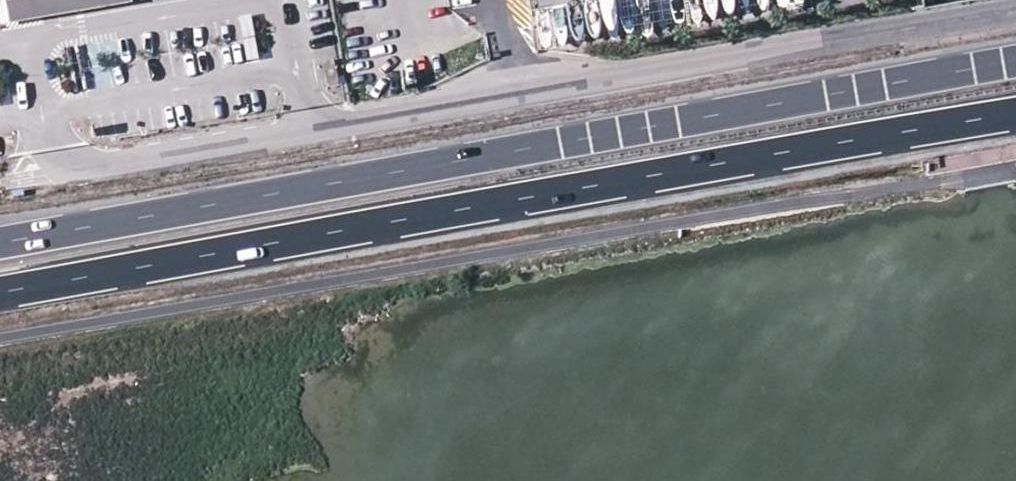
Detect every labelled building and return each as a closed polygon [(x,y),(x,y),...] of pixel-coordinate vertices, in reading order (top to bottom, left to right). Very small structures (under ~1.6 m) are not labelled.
[(9,26),(134,6),(133,0),(103,0),(83,3),(82,0),(5,0),(9,26)] [(250,17),(238,19),(246,63),(257,61),(250,17)] [(330,47),(319,49),(322,64),(333,62),(330,47)]
